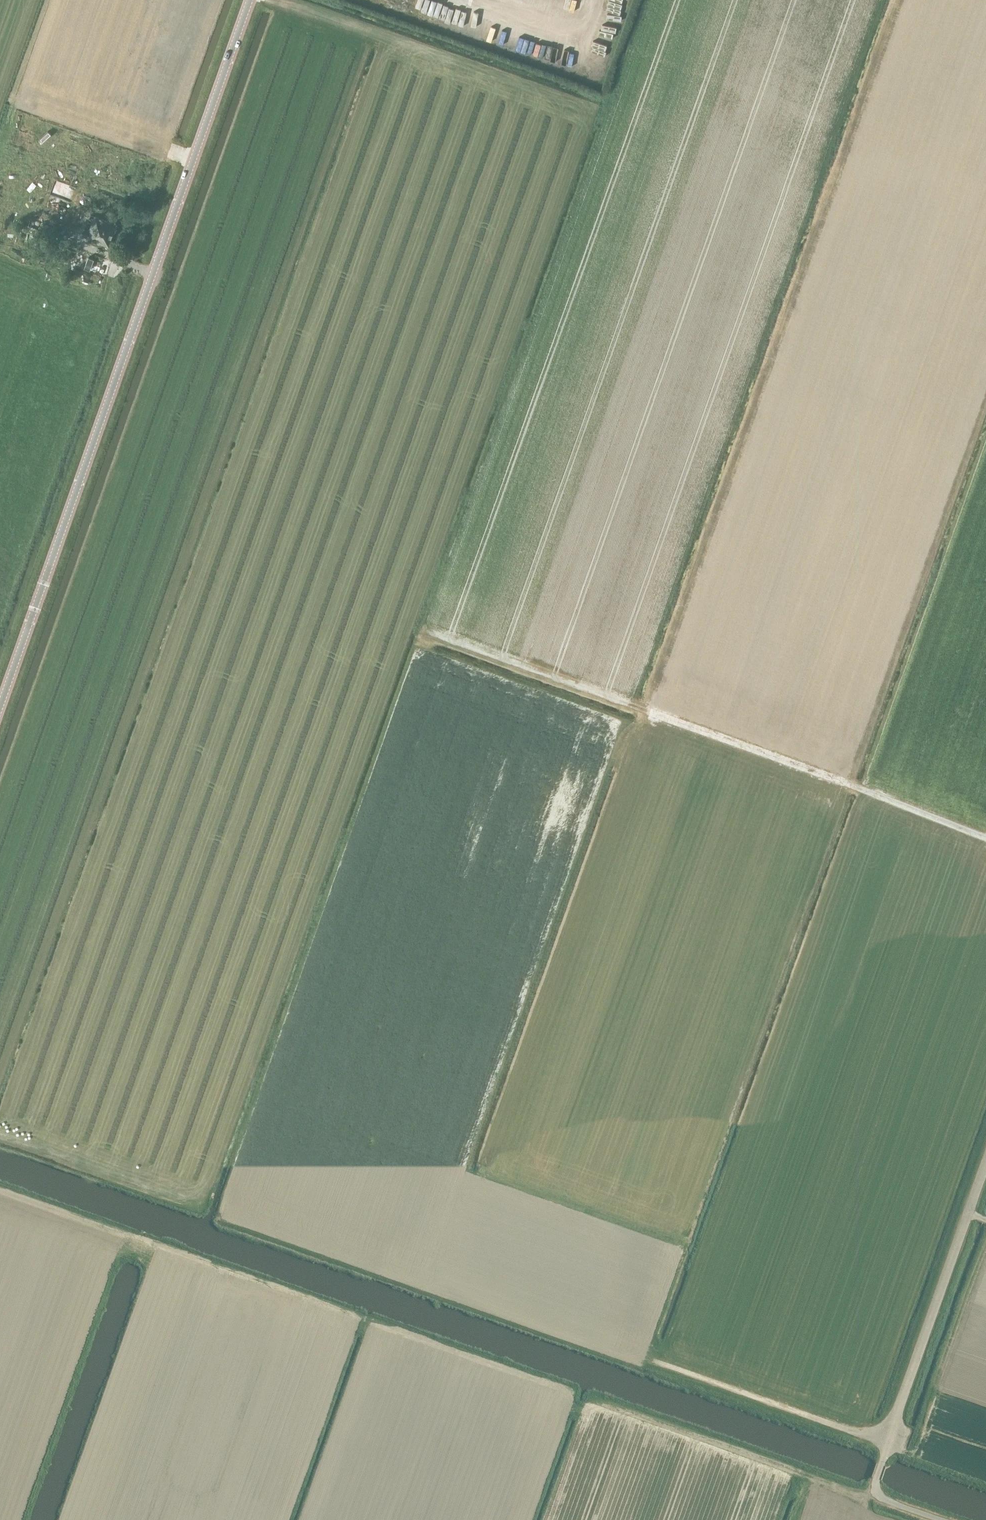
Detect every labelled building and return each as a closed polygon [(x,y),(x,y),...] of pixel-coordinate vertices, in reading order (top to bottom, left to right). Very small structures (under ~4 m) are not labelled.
[(586,28),(480,0),(450,0),(446,14),(436,12),(433,20),(578,59),(586,28)] [(36,186),(41,178),(36,176),(31,184),(36,186)] [(73,186),(74,180),(60,177),(57,190),(67,192),(69,185),(73,186)] [(0,201),(0,204),(10,208),(16,194),(5,189),(0,201)] [(99,244),(100,243),(109,246),(117,224),(90,215),(88,222),(92,223),(89,231),(91,232),(88,240),(99,244)] [(14,242),(35,249),(39,236),(57,242),(61,229),(44,223),(23,217),(14,242)] [(346,1307),(343,1314),(346,1315),(341,1329),(339,1333),(345,1336),(356,1311),(346,1307)]
